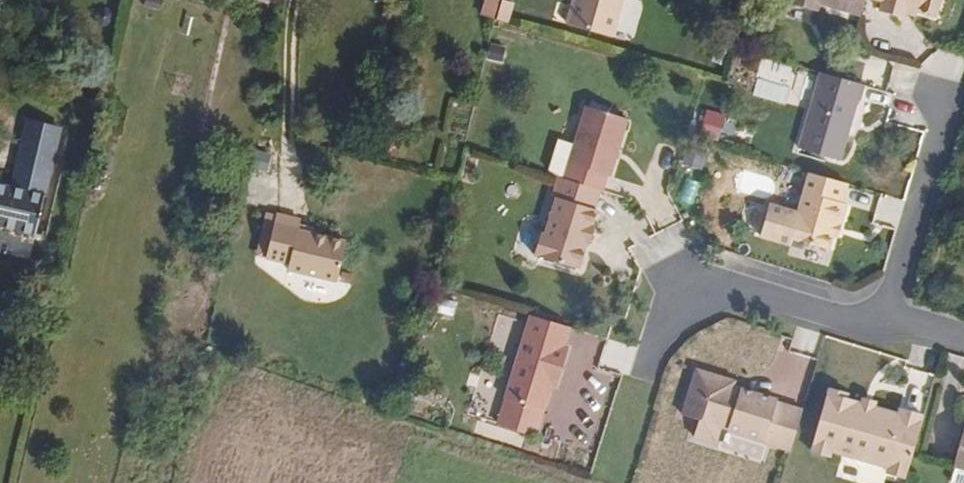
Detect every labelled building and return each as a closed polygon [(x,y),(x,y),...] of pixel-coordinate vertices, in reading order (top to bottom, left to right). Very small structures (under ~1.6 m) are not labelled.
[(142,7),(161,12),(163,0),(144,0),(142,7)] [(477,16),(492,21),(498,0),(482,0),(477,16)] [(514,5),(498,0),(493,21),(508,25),(514,5)] [(626,0),(580,0),(577,10),(574,10),(568,27),(613,42),(626,0)] [(788,6),(807,11),(809,3),(817,5),(861,17),(866,0),(790,0),(788,6)] [(940,0),(873,0),(882,3),(880,12),(902,18),(904,13),(905,9),(915,12),(935,18),(940,0)] [(815,14),(817,5),(809,3),(807,11),(815,14)] [(506,49),(492,45),(488,57),(502,61),(506,49)] [(841,162),(858,101),(862,102),(866,87),(822,75),(802,151),(841,162)] [(608,181),(625,123),(581,110),(571,146),(556,141),(546,178),(561,182),(596,193),(600,194),(604,180),(608,181)] [(61,133),(28,125),(12,190),(0,188),(0,235),(35,244),(61,133)] [(270,155),(255,151),(252,166),(266,170),(270,155)] [(843,227),(848,208),(844,207),(849,188),(815,178),(794,243),(830,253),(834,237),(837,225),(843,227)] [(587,248),(592,230),(589,229),(593,214),(590,213),(596,193),(561,182),(556,181),(550,201),(553,202),(542,239),(538,238),(531,259),(576,272),(584,247),(587,248)] [(340,282),(349,241),(305,231),(308,219),(277,212),(276,217),(267,259),(266,260),(293,266),(292,270),(340,282)] [(267,259),(276,217),(265,215),(256,257),(267,259)] [(839,239),(843,227),(837,225),(834,237),(839,239)] [(568,354),(563,352),(570,333),(530,320),(505,404),(497,427),(536,439),(544,416),(551,391),(556,392),(568,354)] [(791,456),(804,415),(777,406),(778,404),(735,390),(736,385),(698,372),(683,417),(701,422),(695,439),(716,446),(721,429),(764,443),(763,447),(791,456)] [(868,467),(883,415),(848,405),(849,400),(830,394),(813,457),(832,462),(834,457),(868,467)] [(905,482),(922,421),(900,415),(899,419),(883,415),(868,467),(887,472),(886,477),(905,482)] [(963,430),(952,473),(963,476),(963,430)]
